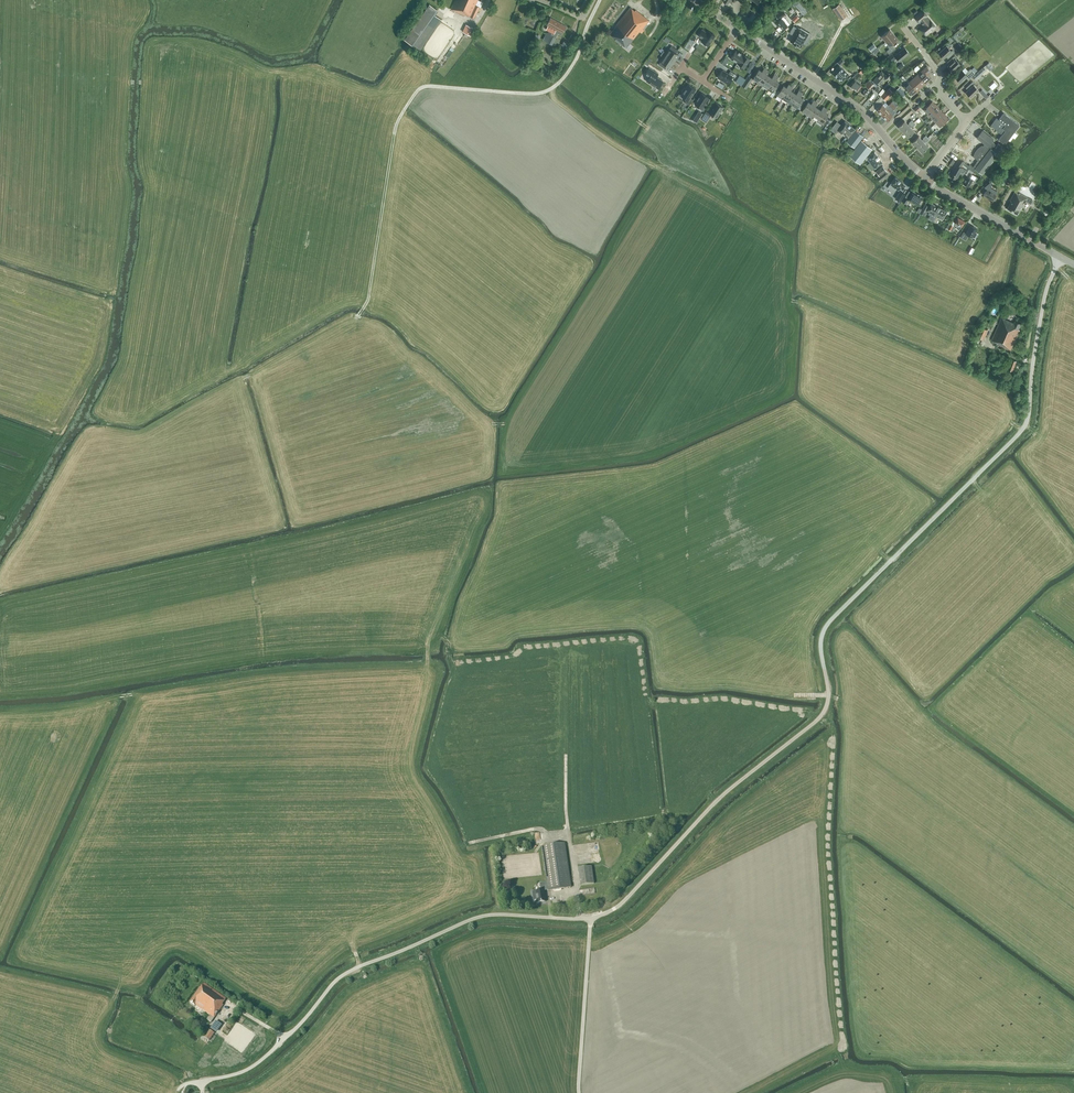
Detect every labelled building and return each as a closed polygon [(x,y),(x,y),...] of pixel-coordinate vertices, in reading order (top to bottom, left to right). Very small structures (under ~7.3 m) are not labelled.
[(451,9),(465,15),(465,14),(475,18),(480,6),(476,5),(478,0),(455,0),(451,9)] [(411,30),(405,40),(420,50),(442,19),(434,14),(438,9),(430,3),(411,30)] [(762,15),(767,7),(762,4),(757,12),(762,15)] [(847,16),(839,4),(833,8),(841,20),(847,16)] [(651,21),(649,19),(648,20),(636,10),(635,11),(630,7),(616,25),(617,25),(610,34),(627,47),(646,23),(648,25),(651,21)] [(813,14),(810,11),(799,21),(801,24),(809,17),(813,14)] [(920,23),(921,22),(923,25),(920,27),(926,34),(936,26),(930,20),(927,17),(923,11),(916,18),(920,23)] [(782,29),(789,23),(784,16),(775,23),(778,26),(779,25),(782,29)] [(567,26),(559,22),(550,17),(547,24),(548,25),(546,29),(551,32),(550,34),(548,32),(544,39),(546,41),(547,41),(552,44),(558,33),(562,35),(563,32),(563,33),(567,26)] [(475,28),(469,25),(466,31),(472,35),(475,28)] [(805,39),(808,34),(793,25),(789,32),(794,35),(790,41),(800,47),(805,39)] [(701,29),(698,34),(702,38),(701,40),(708,45),(714,35),(707,30),(706,32),(701,29)] [(898,39),(890,29),(881,36),(889,45),(888,46),(889,48),(887,51),(889,54),(895,48),(893,45),(892,46),(891,44),(898,39)] [(699,43),(693,52),(698,56),(705,47),(699,43)] [(667,53),(663,51),(662,53),(675,61),(674,61),(679,55),(676,53),(678,50),(671,45),(667,53)] [(948,58),(955,52),(952,49),(951,51),(946,45),(938,53),(944,58),(946,56),(948,58)] [(900,61),(909,53),(905,47),(895,55),(900,61)] [(743,54),(736,49),(730,58),(737,63),(743,54)] [(661,55),(664,57),(659,64),(665,69),(667,65),(670,67),(674,61),(675,61),(662,53),(661,55)] [(896,58),(892,53),(887,57),(891,62),(896,58)] [(744,68),(750,59),(743,54),(737,63),(744,68)] [(952,72),(960,64),(956,59),(957,58),(954,55),(947,62),(950,64),(947,66),(952,72)] [(993,67),(989,62),(985,65),(990,70),(993,67)] [(832,74),(841,82),(848,74),(839,66),(832,74)] [(930,79),(927,75),(931,71),(926,66),(918,74),(926,83),(930,79)] [(658,73),(649,67),(645,74),(650,77),(647,81),(658,88),(663,81),(656,76),(658,73)] [(759,69),(753,78),(758,82),(766,69),(764,67),(762,71),(759,69)] [(986,70),(983,67),(972,77),(975,80),(986,70)] [(768,70),(766,69),(758,82),(763,85),(769,76),(766,74),(768,70)] [(728,84),(732,77),(735,78),(737,75),(730,70),(728,73),(723,70),(718,77),(720,79),(728,84)] [(880,86),(888,76),(881,70),(873,81),(875,82),(873,84),(876,87),(874,90),(877,92),(881,88),(880,86)] [(968,79),(972,75),(970,72),(967,75),(962,70),(955,77),(960,82),(965,77),(968,79)] [(857,91),(862,84),(860,82),(861,81),(857,78),(861,74),(858,72),(852,77),(854,79),(849,85),(857,91)] [(772,78),(769,76),(763,85),(768,88),(776,75),(775,75),(774,74),(772,78)] [(913,78),(921,87),(926,83),(918,74),(913,78)] [(768,88),(775,93),(779,87),(777,85),(779,82),(776,80),(778,77),(776,75),(768,88)] [(749,81),(751,78),(748,76),(742,85),(746,88),(750,82),(749,81)] [(909,82),(917,91),(921,87),(913,78),(909,82)] [(870,87),(873,84),(869,80),(860,91),(865,96),(871,89),(870,87)] [(971,97),(979,90),(974,85),(975,83),(973,81),(966,88),(968,90),(966,92),(971,97)] [(912,95),(917,91),(909,82),(904,86),(912,95)] [(685,102),(689,105),(693,99),(690,97),(696,89),(688,84),(686,88),(684,87),(682,91),(683,92),(681,95),(687,99),(685,102)] [(782,98),(791,85),(789,84),(787,87),(783,85),(780,91),(778,90),(775,93),(777,95),(782,98)] [(791,85),(782,98),(787,101),(793,92),(790,90),(793,86),(791,85)] [(667,100),(671,102),(679,89),(676,87),(667,100)] [(905,93),(899,87),(896,90),(902,96),(905,93)] [(881,96),(886,100),(893,92),(889,88),(881,96)] [(796,94),(793,92),(787,101),(792,105),(801,91),(799,90),(796,94)] [(803,93),(801,91),(792,105),(797,108),(799,109),(802,105),(800,104),(803,98),(800,96),(803,93)] [(703,111),(708,104),(705,102),(708,97),(702,93),(695,103),(702,108),(701,109),(703,111)] [(807,114),(815,101),(814,100),(811,103),(808,101),(802,111),(807,114)] [(812,117),(818,108),(815,106),(817,102),(815,101),(807,114),(812,117)] [(928,114),(936,105),(932,101),(923,109),(928,114)] [(701,119),(706,122),(711,115),(710,115),(711,113),(717,117),(723,107),(716,102),(709,112),(706,111),(701,119)] [(877,110),(882,115),(888,110),(882,104),(877,110)] [(932,118),(940,110),(936,105),(928,114),(932,118)] [(817,121),(825,108),(823,106),(821,110),(818,108),(812,117),(817,121)] [(827,109),(825,108),(817,121),(822,124),(828,115),(825,113),(827,109)] [(699,110),(695,117),(699,119),(703,113),(699,110)] [(888,110),(882,115),(887,121),(893,115),(888,110)] [(936,122),(945,114),(940,110),(932,118),(936,122)] [(1020,125),(1003,112),(998,119),(996,118),(990,125),(1002,134),(998,139),(1005,144),(1020,125)] [(949,119),(945,114),(936,122),(940,127),(949,119)] [(903,131),(914,122),(912,120),(909,122),(909,123),(908,124),(904,120),(898,126),(903,131)] [(854,130),(855,129),(845,121),(841,125),(837,121),(831,129),(835,133),(838,130),(846,136),(842,141),(844,143),(848,137),(854,130)] [(903,131),(908,136),(914,131),(910,127),(912,126),(915,124),(914,122),(903,131)] [(922,134),(928,129),(925,126),(919,131),(922,134)] [(855,131),(854,130),(848,137),(849,138),(847,141),(854,147),(863,136),(856,130),(855,131)] [(966,164),(964,162),(963,164),(973,171),(975,169),(982,174),(998,153),(1000,155),(1005,148),(998,143),(997,145),(992,141),(994,139),(982,130),(977,138),(979,140),(985,144),(983,146),(982,146),(981,146),(980,146),(980,147),(979,147),(978,147),(978,148),(977,148),(976,149),(976,150),(975,151),(974,153),(974,154),(974,156),(974,157),(976,158),(978,160),(973,166),(970,164),(969,165),(966,164)] [(917,147),(928,137),(926,135),(923,138),(922,140),(918,136),(912,141),(917,147)] [(929,139),(928,137),(917,147),(922,152),(928,146),(925,142),(926,141),(927,142),(929,139)] [(860,164),(872,149),(861,140),(849,155),(860,164)] [(875,168),(883,162),(874,151),(866,158),(875,168)] [(950,175),(956,179),(960,173),(963,174),(966,169),(961,166),(963,164),(958,161),(956,164),(950,175)] [(879,175),(886,169),(882,165),(876,170),(879,175)] [(888,174),(885,170),(877,176),(880,180),(888,174)] [(979,178),(969,172),(967,176),(967,175),(962,182),(969,186),(973,180),(977,182),(979,178)] [(1009,176),(1003,172),(998,181),(1004,185),(1009,176)] [(904,183),(899,180),(895,177),(890,184),(887,187),(894,192),(897,189),(898,190),(904,183)] [(990,187),(992,185),(990,182),(985,187),(987,189),(984,195),(993,200),(996,194),(995,194),(997,191),(990,187)] [(900,190),(895,198),(900,201),(905,194),(900,190)] [(912,193),(909,191),(905,196),(908,198),(918,204),(923,196),(913,190),(912,193)] [(1022,208),(1028,197),(1019,193),(1015,191),(1010,200),(1011,201),(1007,208),(1017,213),(1020,208),(1022,208)] [(926,210),(936,215),(940,208),(931,202),(926,210)] [(940,208),(936,215),(933,221),(936,222),(939,217),(942,219),(947,211),(940,208)] [(962,226),(965,221),(958,217),(955,222),(954,225),(960,228),(962,226)] [(972,236),(977,228),(971,225),(966,233),(963,231),(961,236),(966,239),(969,234),(972,236)] [(1021,323),(1015,320),(1015,321),(1014,323),(1002,317),(992,340),(998,343),(997,344),(1011,350),(1020,330),(1019,329),(1021,323)] [(982,327),(978,337),(983,339),(987,329),(982,327)] [(1016,361),(1012,360),(1008,369),(1013,371),(1016,361)] [(548,890),(571,887),(565,843),(541,847),(547,882),(540,883),(541,891),(535,892),(537,903),(545,902),(544,891),(548,890)] [(581,886),(594,884),(592,866),(578,868),(581,886)] [(222,1005),(226,999),(204,983),(200,988),(190,1003),(195,1006),(195,1005),(210,1015),(207,1020),(211,1023),(223,1005),(222,1005)] [(216,1032),(221,1025),(216,1021),(211,1029),(216,1032)] [(209,1041),(215,1033),(210,1030),(204,1037),(209,1041)]
